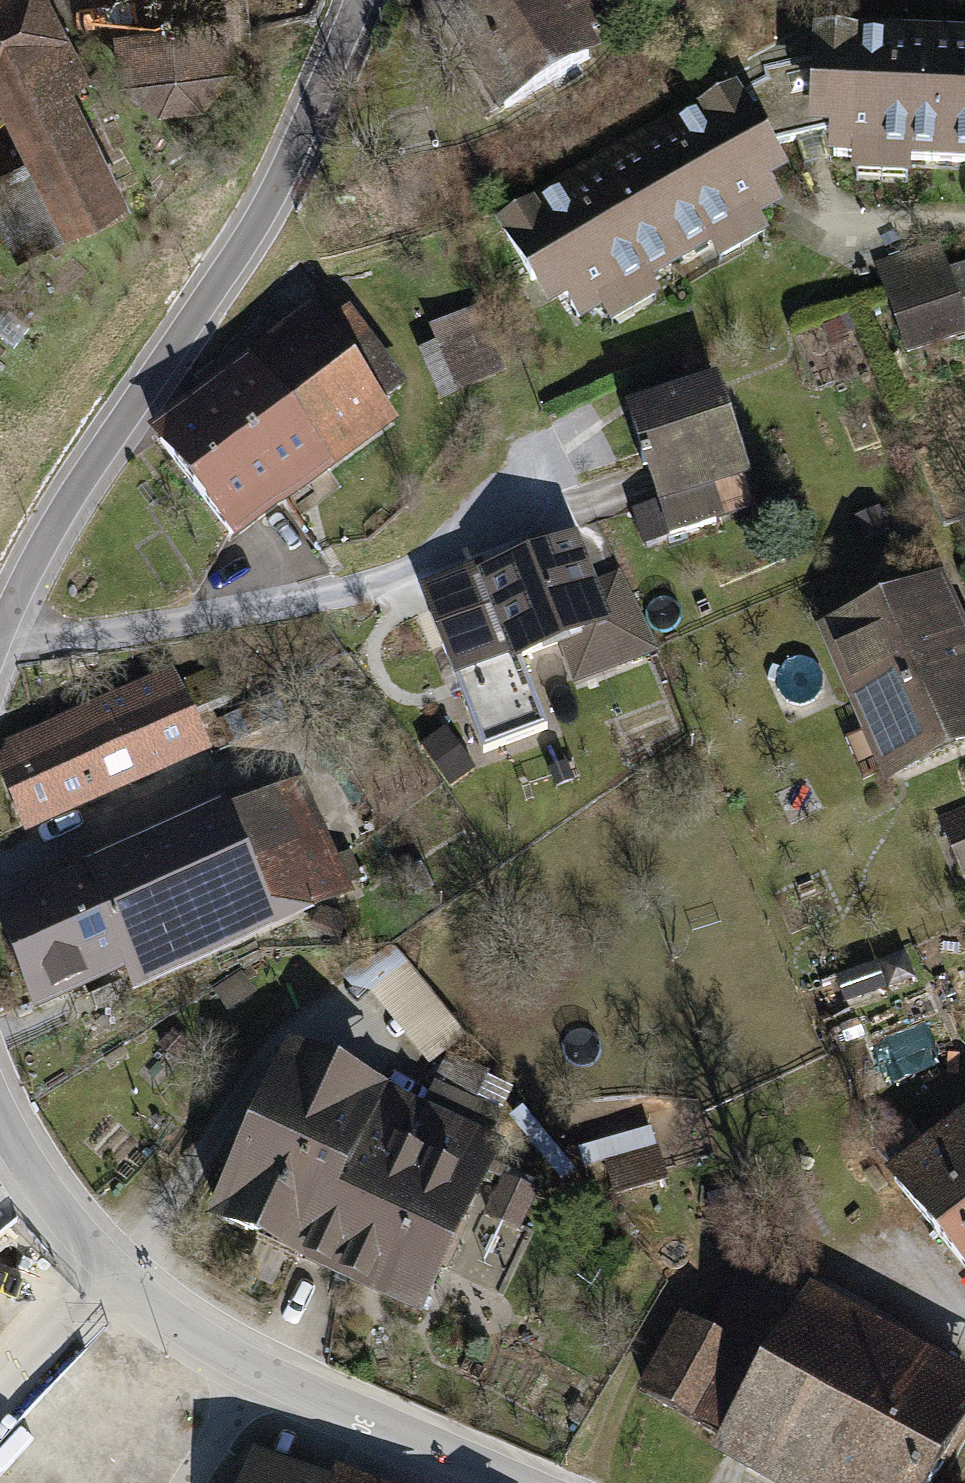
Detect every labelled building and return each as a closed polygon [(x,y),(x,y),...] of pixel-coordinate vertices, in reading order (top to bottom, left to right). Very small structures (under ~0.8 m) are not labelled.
[(65,227),(132,192),(73,80),(94,69),(58,0),(0,0),(0,103),(65,227)] [(601,0),(432,0),(500,120),(606,60),(593,37),(615,25),(601,0)] [(237,14),(125,27),(134,99),(246,85),(237,14)] [(814,39),(811,168),(964,171),(964,42),(814,39)] [(792,191),(727,79),(494,214),(558,325),(792,191)] [(946,265),(883,290),(909,356),(964,334),(964,312),(946,265)] [(511,377),(477,305),(428,328),(463,400),(511,377)] [(399,426),(318,309),(160,419),(242,535),(399,426)] [(761,482),(722,378),(627,415),(667,518),(761,482)] [(587,543),(487,579),(517,663),(553,650),(564,680),(653,649),(625,571),(600,580),(587,543)] [(481,563),(412,587),(448,687),(517,663),(487,579),(481,563)] [(964,753),(964,616),(949,576),(818,629),(883,787),(964,753)] [(215,752),(180,677),(28,748),(63,822),(215,752)] [(301,778),(0,907),(0,938),(34,1018),(347,885),(301,778)] [(938,819),(964,873),(964,806),(938,819)] [(399,954),(368,989),(429,1043),(459,1008),(399,954)] [(861,964),(806,988),(819,1017),(873,994),(861,964)] [(506,1148),(292,1050),(210,1228),(424,1326),(506,1148)] [(892,1176),(964,1263),(964,1115),(892,1176)] [(648,1142),(577,1162),(591,1209),(661,1189),(648,1142)] [(701,1337),(669,1318),(623,1397),(714,1449),(795,1310),(736,1276),(701,1337)] [(964,1419),(964,1387),(814,1302),(724,1463),(760,1482),(929,1482),(964,1419)] [(335,1467),(330,1482),(265,1457),(255,1482),(378,1482),(335,1467)]
